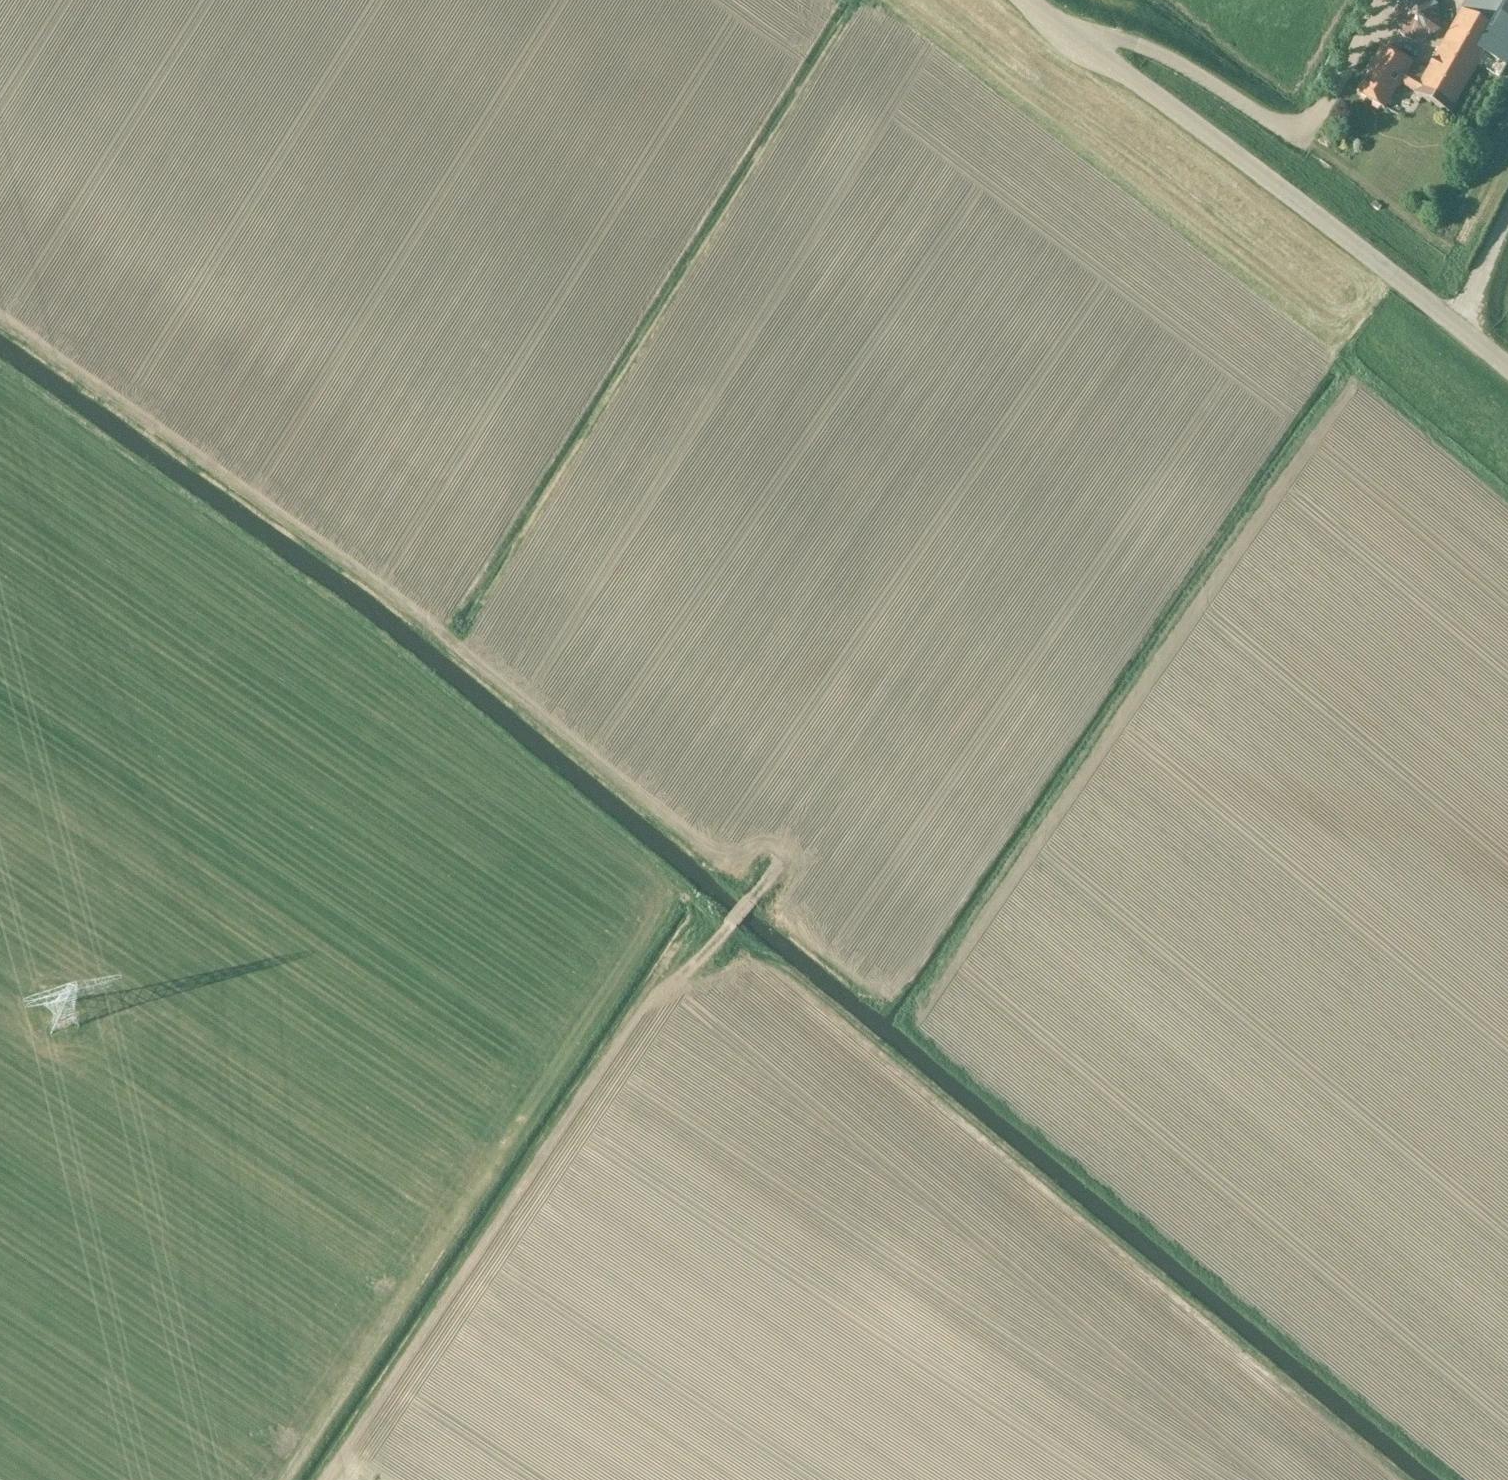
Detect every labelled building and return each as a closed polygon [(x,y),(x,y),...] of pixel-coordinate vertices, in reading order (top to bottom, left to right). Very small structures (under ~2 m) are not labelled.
[(1358,95),(1384,111),(1397,91),(1398,91),(1401,86),(1415,95),(1414,96),(1449,118),(1480,68),(1499,79),(1507,64),(1507,0),(1471,0),(1427,75),(1384,48),(1368,73),(1370,74),(1358,95)] [(1396,34),(1418,48),(1441,33),(1440,8),(1423,0),(1410,0),(1395,8),(1396,34)]
